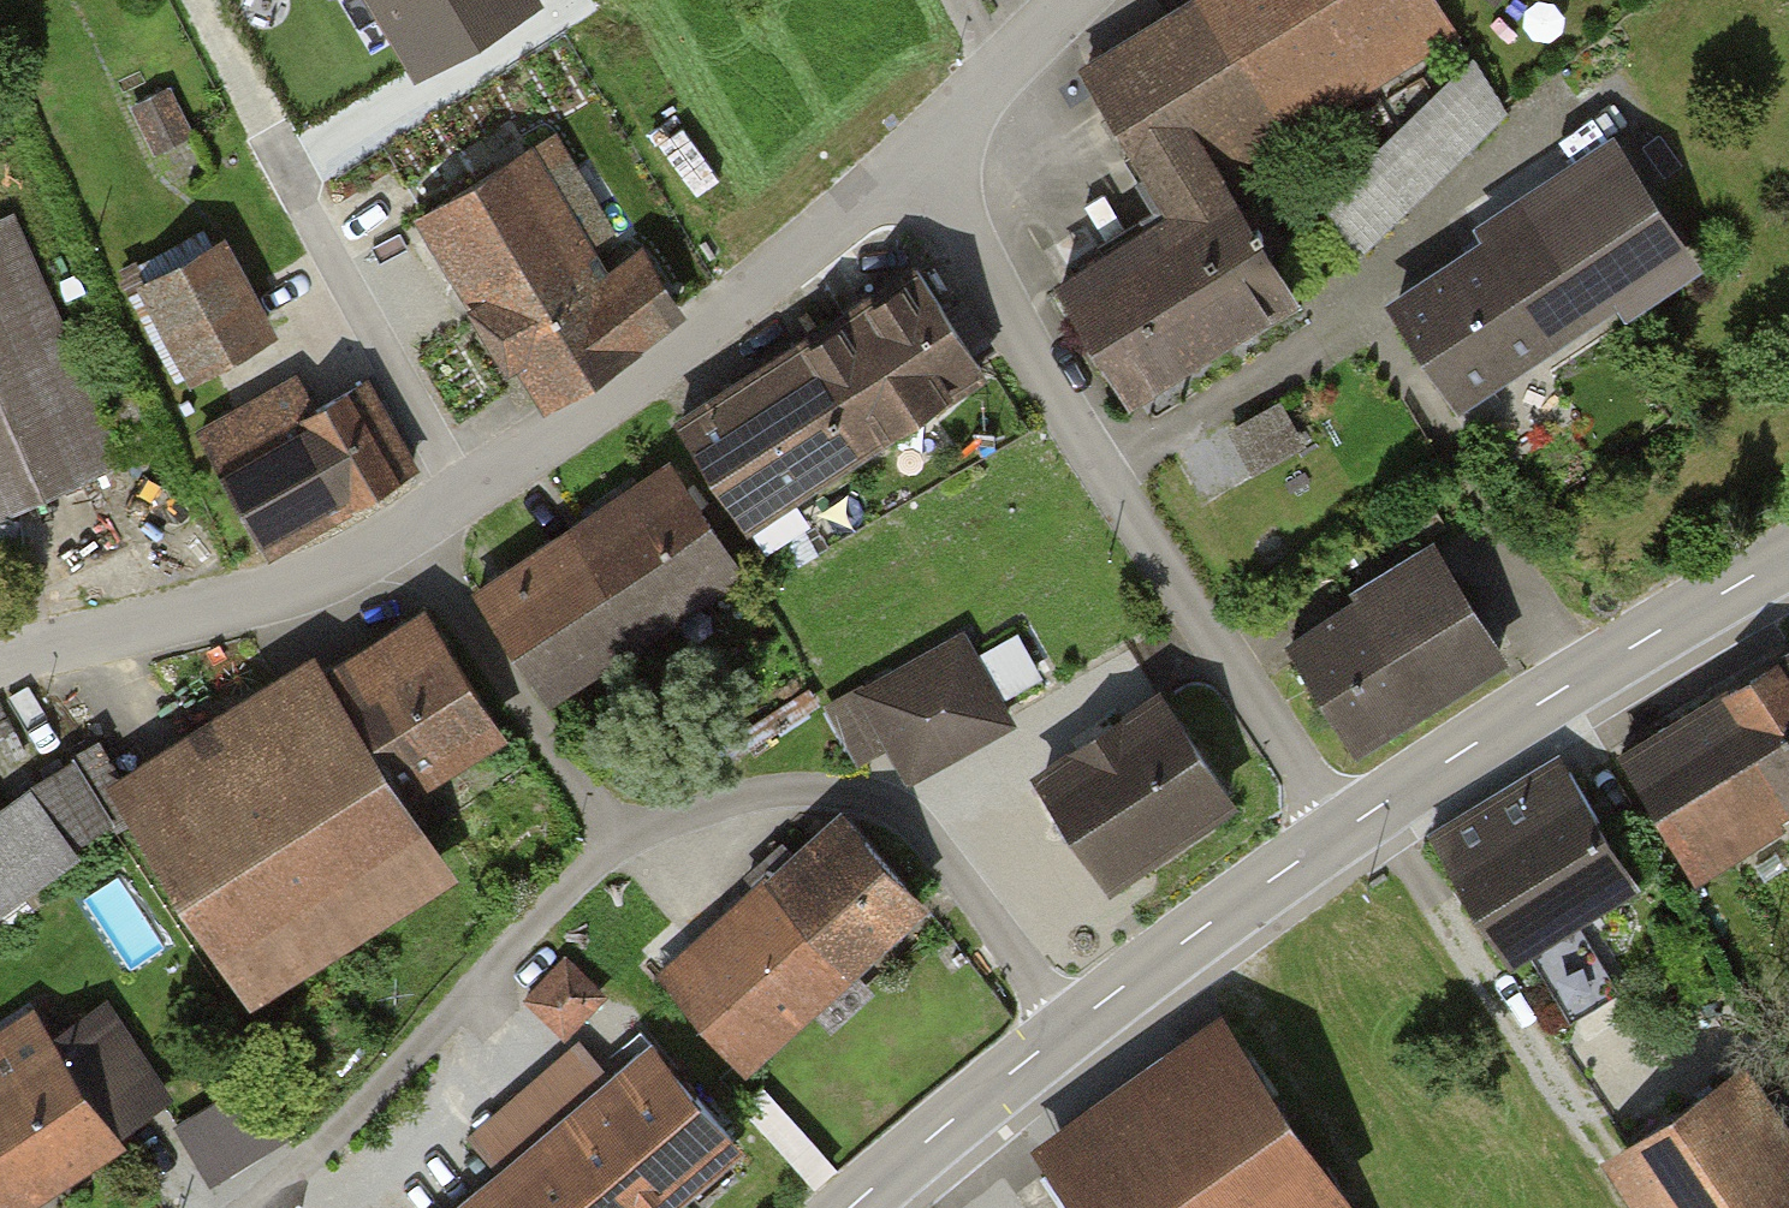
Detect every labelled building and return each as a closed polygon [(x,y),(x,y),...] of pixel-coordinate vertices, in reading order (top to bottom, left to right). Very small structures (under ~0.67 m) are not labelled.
[(1434,0),(1204,0),(1088,69),(1177,216),(1063,284),(1128,393),(1296,293),(1269,249),(1279,242),(1231,162),(1452,30),(1434,0)] [(1505,112),(1481,72),(1338,214),(1361,252),(1505,112)] [(552,137),(402,219),(512,416),(671,329),(630,255),(593,275),(581,253),(608,238),(552,137)] [(1677,251),(1613,156),(1397,302),(1461,397),(1677,251)] [(9,220),(0,224),(0,511),(114,463),(9,220)] [(263,335),(215,245),(121,295),(168,385),(263,335)] [(981,371),(918,273),(681,424),(756,540),(798,513),(786,494),(981,371)] [(327,398),(311,365),(184,428),(244,548),(404,468),(360,381),(327,398)] [(1296,441),(1276,407),(1234,431),(1254,465),(1296,441)] [(725,562),(676,482),(477,603),(526,683),(725,562)] [(1490,658),(1427,556),(1277,648),(1340,750),(1490,658)] [(500,726),(434,624),(140,813),(236,962),(406,853),(376,806),(500,726)] [(1000,726),(956,645),(830,713),(856,761),(886,745),(904,778),(1000,726)] [(1787,654),(1604,759),(1671,876),(1788,809),(1788,657),(1787,654)] [(1219,802),(1152,703),(1026,788),(1093,886),(1219,802)] [(0,808),(0,896),(97,825),(55,768),(0,808)] [(1617,870),(1570,778),(1430,850),(1477,942),(1617,870)] [(914,894),(838,815),(660,985),(735,1064),(914,894)] [(160,1102),(99,1010),(0,1075),(0,1206),(160,1102)] [(1200,1016),(1012,1146),(1055,1207),(1334,1207),(1200,1016)] [(639,1054),(597,1088),(576,1063),(479,1142),(500,1167),(450,1207),(645,1207),(717,1149),(639,1054)] [(1728,1077),(1605,1156),(1639,1207),(1788,1207),(1788,1172),(1728,1077)] [(271,1116),(252,1085),(195,1119),(215,1151),(271,1116)]
